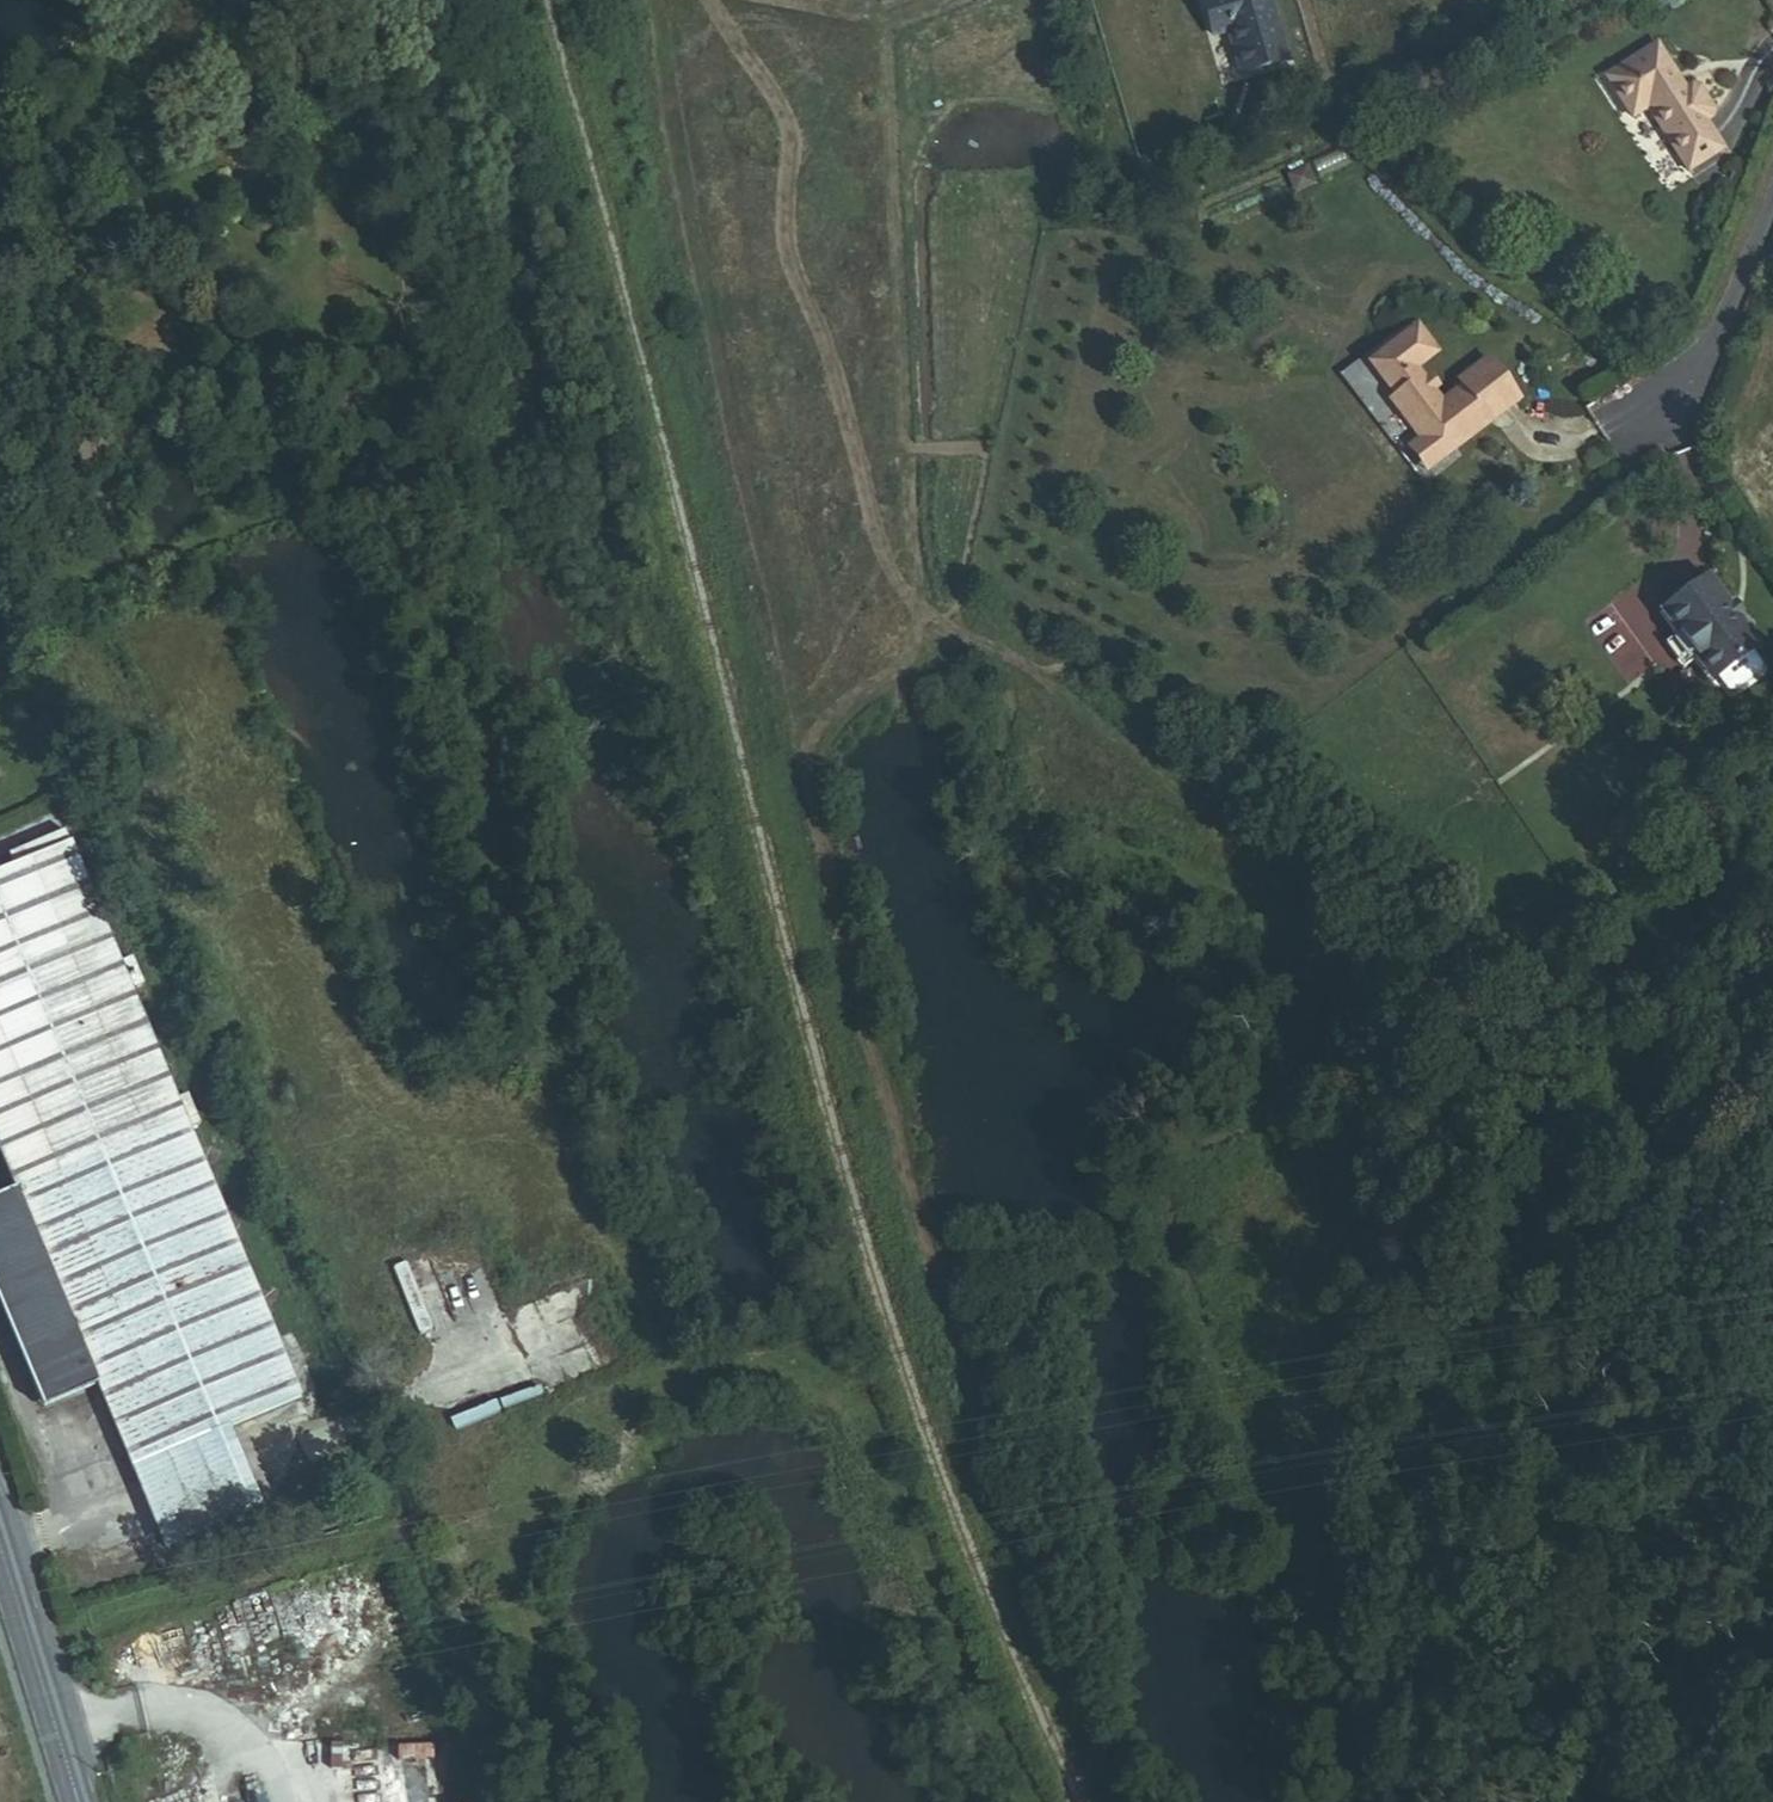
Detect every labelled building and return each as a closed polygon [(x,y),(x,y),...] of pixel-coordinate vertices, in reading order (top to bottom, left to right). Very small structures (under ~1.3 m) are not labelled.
[(1268,72),(1245,0),(1217,0),(1182,11),(1193,48),(1210,43),(1223,86),(1268,72)] [(1683,119),(1688,116),(1691,108),(1677,85),(1670,82),(1664,86),(1638,39),(1585,69),(1609,112),(1625,103),(1662,168),(1699,147),(1683,119)] [(1403,443),(1495,380),(1467,338),(1436,359),(1440,365),(1417,381),(1392,344),(1415,329),(1396,303),(1348,336),(1372,371),(1366,375),(1394,416),(1387,420),(1403,443)] [(1712,658),(1754,622),(1697,558),(1656,594),(1712,658)] [(164,1120),(117,1012),(128,1008),(115,977),(102,982),(46,852),(0,872),(0,1286),(54,1410),(82,1398),(121,1488),(294,1413),(180,1149),(190,1144),(177,1115),(164,1120)]
